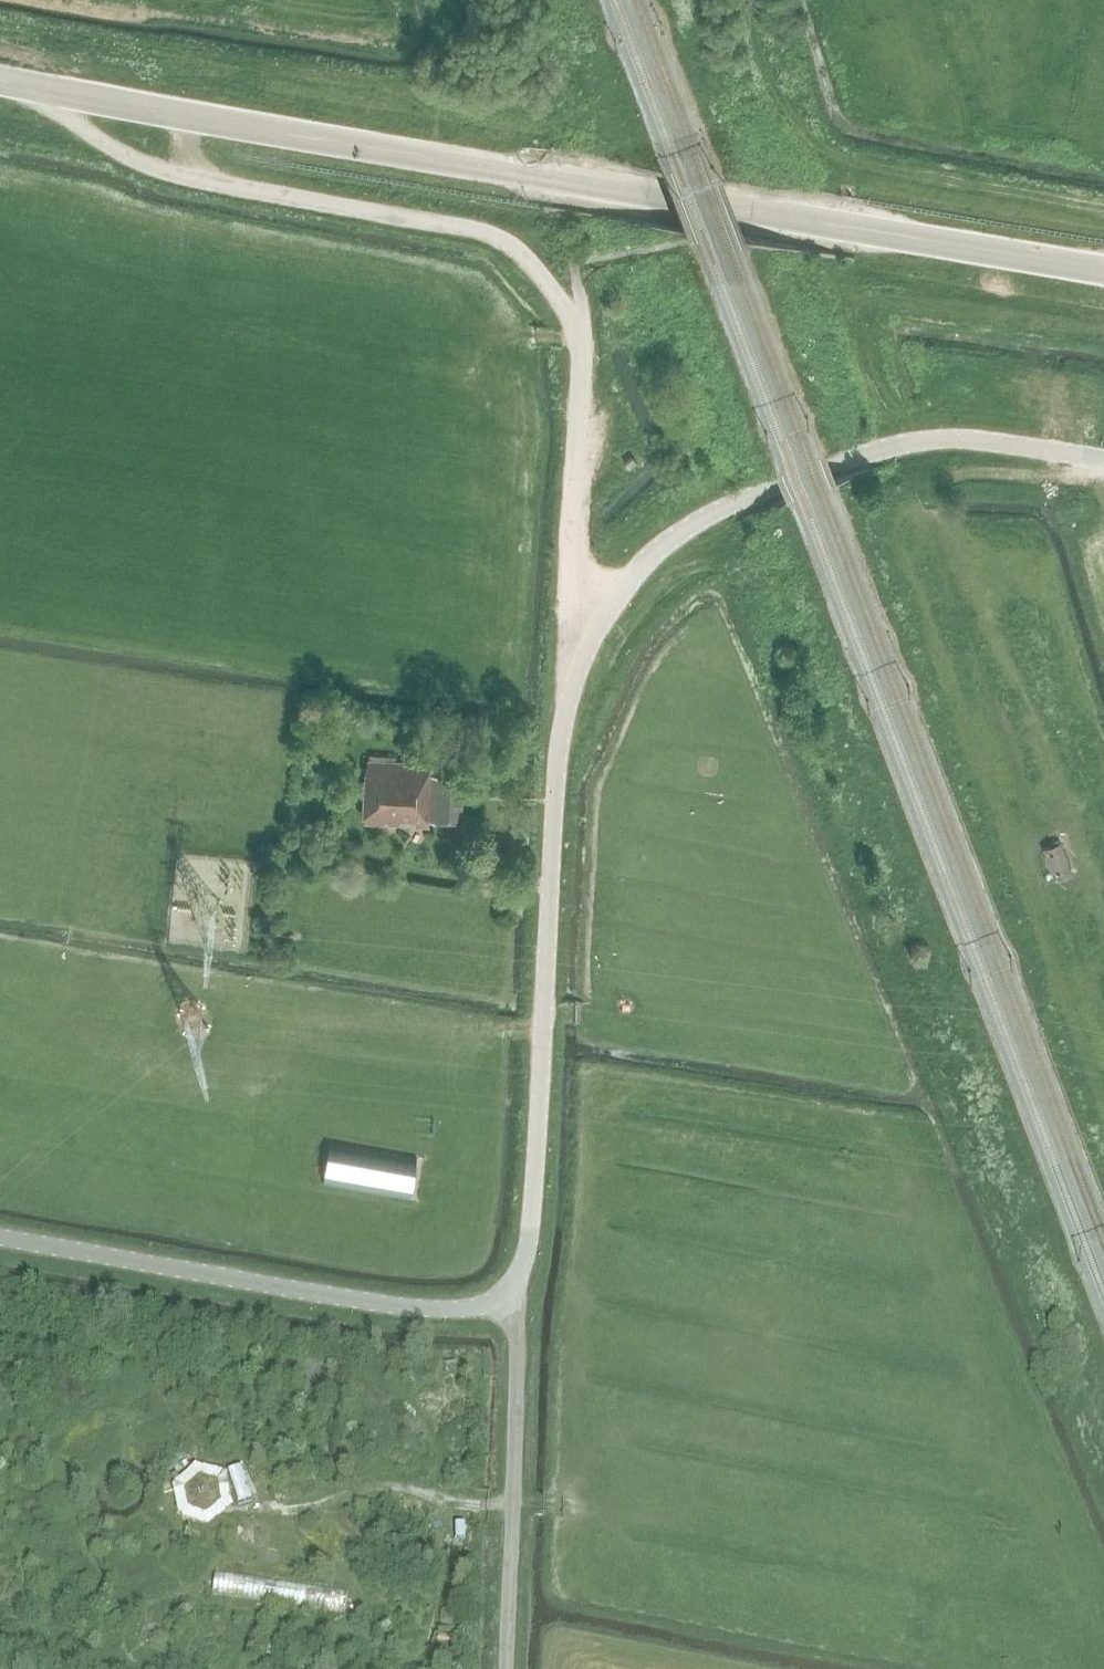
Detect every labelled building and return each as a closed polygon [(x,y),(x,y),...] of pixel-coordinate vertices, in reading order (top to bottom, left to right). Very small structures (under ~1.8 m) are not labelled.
[(637,461),(632,457),(624,464),(628,468),(637,461)] [(366,762),(363,822),(398,824),(398,820),(415,820),(415,824),(427,825),(428,820),(460,822),(460,819),(463,776),(430,774),(431,765),(366,762)] [(1072,874),(1061,843),(1042,849),(1053,881),(1072,874)] [(415,1198),(422,1159),(329,1142),(322,1181),(415,1198)] [(208,1526),(232,1504),(226,1472),(196,1463),(172,1485),(178,1516),(208,1526)] [(199,1480),(188,1490),(191,1505),(205,1509),(216,1499),(213,1484),(199,1480)] [(211,1592),(344,1611),(347,1587),(214,1569),(211,1592)] [(449,1608),(442,1613),(442,1622),(449,1625),(450,1625),(457,1621),(456,1612),(449,1608)] [(459,1634),(437,1631),(436,1639),(458,1642),(459,1634)]
